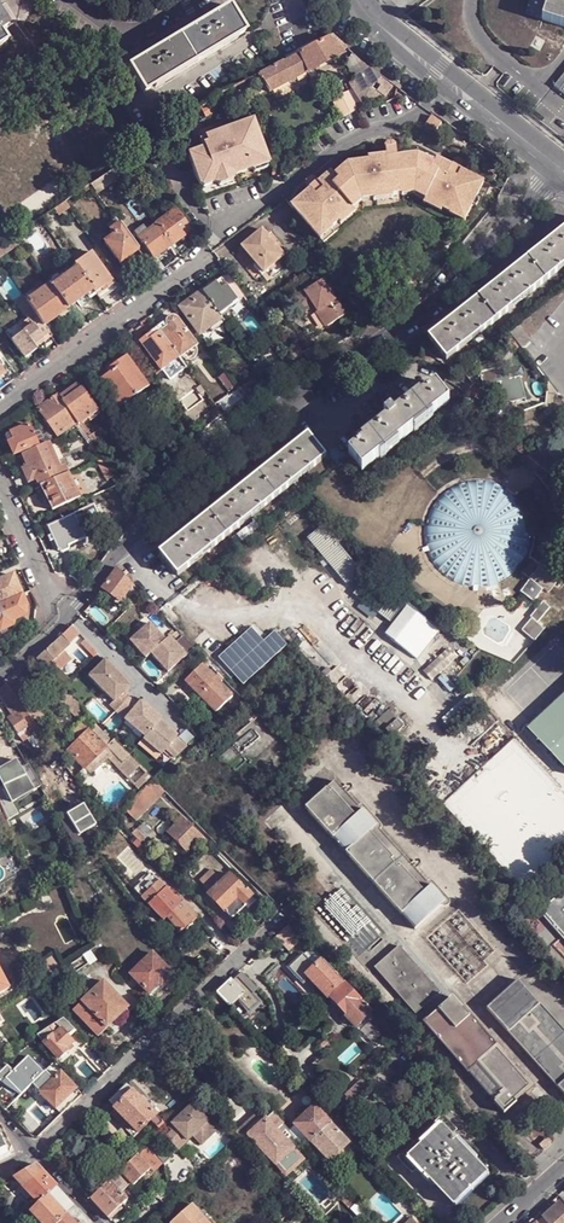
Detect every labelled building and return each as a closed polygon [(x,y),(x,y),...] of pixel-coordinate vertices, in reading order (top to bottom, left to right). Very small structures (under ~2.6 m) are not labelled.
[(543,16),(563,23),(563,0),(549,0),(543,16)] [(179,35),(195,61),(245,31),(229,5),(209,17),(200,22),(179,35)] [(198,18),(200,22),(209,17),(206,13),(198,18)] [(331,33),(326,36),(342,53),(349,49),(331,33)] [(150,52),(128,66),(144,92),(195,61),(179,35),(158,47),(150,52)] [(342,53),(326,36),(250,77),(254,83),(262,80),(269,92),(342,53)] [(148,49),(150,52),(158,47),(156,43),(148,49)] [(356,56),(348,60),(360,82),(351,87),(362,104),(384,97),(393,84),(380,75),(367,66),(356,56)] [(554,85),(563,93),(563,72),(554,85)] [(432,115),(425,125),(435,132),(442,122),(432,115)] [(204,149),(189,155),(200,185),(204,187),(213,184),(212,181),(235,172),(236,175),(252,170),(250,167),(268,160),(253,121),(226,131),(223,123),(207,129),(208,134),(200,137),(204,149)] [(162,156),(176,146),(170,134),(169,135),(169,134),(154,144),(162,156)] [(305,193),(293,203),(315,232),(329,222),(332,226),(339,221),(338,219),(353,207),(349,202),(362,192),(373,191),(374,195),(393,193),(393,195),(402,194),(402,187),(414,186),(432,195),(429,199),(446,209),(445,210),(453,214),(455,210),(470,217),(476,207),(479,200),(487,184),(465,172),(468,167),(466,163),(462,160),(459,162),(455,167),(440,160),(437,165),(434,171),(427,168),(431,161),(423,157),(402,159),(400,145),(397,142),(391,142),(389,146),(391,156),(371,158),(372,161),(352,162),(344,169),(348,174),(342,179),(338,174),(334,170),(321,181),(317,175),(313,175),(299,186),(305,193)] [(122,175),(146,158),(141,151),(139,150),(116,166),(122,175)] [(266,167),(269,163),(268,160),(250,167),(252,170),(256,170),(266,167)] [(437,165),(431,161),(427,168),(434,171),(437,165)] [(122,175),(116,166),(91,182),(96,189),(100,187),(100,188),(122,175)] [(344,169),(338,174),(342,179),(348,174),(344,169)] [(212,181),(213,184),(218,185),(232,179),(236,175),(235,172),(212,181)] [(291,200),(293,203),(305,193),(299,186),(291,200)] [(402,194),(402,196),(414,194),(414,186),(402,187),(402,194)] [(432,195),(414,186),(414,194),(428,201),(429,198),(432,195)] [(353,207),(363,199),(374,198),(374,195),(373,191),(362,192),(349,202),(353,207)] [(427,204),(444,214),(445,210),(446,209),(429,199),(428,201),(427,204)] [(341,223),(356,211),(353,207),(338,219),(339,221),(341,223)] [(191,229),(176,208),(157,222),(158,224),(172,244),(191,229)] [(455,210),(453,214),(452,216),(467,223),(470,217),(455,210)] [(111,230),(120,224),(118,220),(109,227),(111,230)] [(329,222),(315,232),(320,237),(333,227),(332,226),(329,222)] [(105,241),(121,263),(122,264),(126,265),(130,264),(133,261),(133,257),(132,253),(138,249),(120,224),(111,230),(114,235),(105,241)] [(172,244),(158,224),(147,232),(144,227),(135,233),(144,245),(139,249),(147,261),(172,244)] [(262,228),(242,245),(264,272),(285,254),(262,228)] [(429,337),(447,359),(563,266),(563,229),(429,337)] [(0,243),(0,254),(21,241),(15,233),(0,243)] [(92,251),(75,263),(77,266),(95,293),(102,288),(103,291),(114,283),(92,251)] [(69,307),(88,293),(90,296),(95,293),(77,266),(64,276),(62,273),(51,281),(51,282),(69,307)] [(305,289),(292,297),(301,311),(313,304),(327,325),(345,312),(339,302),(336,304),(333,299),(335,297),(333,293),(343,286),(332,270),(321,278),(322,280),(306,290),(305,289)] [(203,291),(219,313),(244,295),(228,272),(203,291)] [(45,325),(69,307),(51,282),(28,300),(45,325)] [(95,293),(100,298),(106,294),(116,287),(114,283),(103,291),(102,288),(95,293)] [(215,328),(224,319),(219,313),(203,291),(191,300),(193,303),(184,310),(203,336),(205,334),(215,328)] [(25,357),(36,349),(33,344),(42,338),(44,340),(52,335),(45,325),(28,300),(24,294),(17,299),(28,313),(26,315),(29,319),(8,334),(25,357)] [(162,331),(180,356),(180,357),(181,356),(195,346),(197,344),(177,317),(175,316),(171,316),(168,319),(167,321),(168,327),(162,331)] [(168,327),(167,321),(159,326),(162,331),(168,327)] [(519,325),(510,333),(521,346),(524,349),(532,340),(519,325)] [(159,326),(150,332),(152,333),(154,337),(162,331),(159,326)] [(140,341),(161,370),(162,370),(178,358),(180,356),(162,331),(154,337),(152,333),(140,341)] [(517,349),(521,346),(510,333),(504,337),(510,345),(513,343),(517,349)] [(195,346),(181,356),(185,359),(190,360),(194,358),(197,355),(197,350),(195,346)] [(149,386),(127,356),(118,362),(115,357),(105,364),(106,366),(93,374),(96,378),(98,376),(106,388),(111,385),(125,404),(149,386)] [(178,358),(162,370),(164,371),(169,372),(174,371),(178,367),(179,362),(178,358)] [(508,366),(479,373),(479,374),(481,374),(484,388),(485,388),(485,385),(500,381),(505,402),(503,403),(503,404),(525,399),(525,401),(527,401),(521,377),(523,375),(523,374),(511,378),(508,366)] [(226,372),(219,377),(228,389),(234,384),(226,372)] [(245,398),(262,388),(256,378),(238,389),(245,398)] [(444,385),(454,397),(461,391),(446,382),(444,385)] [(78,383),(70,390),(73,395),(82,389),(78,383)] [(384,425),(350,452),(363,469),(454,397),(444,385),(441,388),(437,383),(399,414),(394,408),(389,412),(386,410),(378,417),(384,425)] [(469,393),(477,394),(480,390),(475,383),(468,392),(469,393)] [(111,385),(106,388),(120,408),(125,404),(111,385)] [(98,410),(82,389),(73,395),(70,390),(60,397),(78,421),(80,423),(98,410)] [(225,413),(245,398),(238,389),(228,396),(228,395),(217,402),(225,413)] [(477,394),(469,393),(466,398),(478,406),(481,402),(484,399),(477,394)] [(58,435),(78,421),(60,397),(58,394),(48,402),(49,402),(40,409),(58,435)] [(205,415),(211,423),(222,415),(216,406),(205,415)] [(165,441),(176,429),(171,422),(166,425),(163,421),(157,426),(160,429),(158,430),(165,441)] [(39,444),(30,424),(7,434),(16,454),(39,444)] [(40,429),(48,442),(56,439),(47,424),(40,429)] [(103,425),(96,430),(100,436),(108,430),(103,425)] [(81,431),(86,437),(89,435),(84,429),(81,431)] [(179,433),(176,429),(165,441),(167,444),(174,440),(171,437),(179,433)] [(96,430),(89,435),(92,440),(93,441),(100,436),(96,430)] [(309,433),(162,551),(180,573),(327,456),(309,433)] [(93,441),(92,440),(89,441),(86,443),(95,461),(97,460),(104,456),(93,441)] [(60,467),(48,442),(25,453),(30,466),(26,468),(31,480),(37,478),(41,485),(69,473),(65,465),(60,467)] [(104,456),(97,460),(106,478),(117,473),(104,456)] [(53,510),(80,497),(69,473),(41,485),(43,488),(51,505),(53,510)] [(463,586),(474,588),(485,588),(496,585),(507,580),(516,573),(524,564),(529,554),(532,543),(533,531),(531,520),(527,509),(521,499),(519,497),(513,491),(504,485),(493,480),(482,478),(470,478),(459,481),(449,486),(440,493),(432,502),(427,512),(424,524),(423,535),(425,546),(429,557),(434,567),(443,575),(452,582),(463,586)] [(141,507),(150,493),(140,487),(134,496),(141,507)] [(51,505),(43,488),(41,490),(41,492),(47,504),(49,506),(51,505)] [(54,539),(59,550),(60,550),(62,550),(69,547),(70,546),(70,544),(85,537),(83,533),(97,527),(88,508),(48,526),(52,534),(54,539)] [(362,572),(323,525),(308,537),(347,584),(362,572)] [(162,551),(160,552),(178,574),(180,573),(162,551)] [(538,588),(543,593),(545,591),(550,597),(563,583),(563,571),(563,558),(557,563),(553,560),(542,570),(547,575),(542,579),(538,574),(533,578),(541,586),(538,588)] [(121,601),(133,584),(118,567),(103,588),(121,601)] [(547,575),(542,570),(538,574),(542,579),(547,575)] [(12,573),(0,579),(0,603),(21,593),(12,573)] [(405,602),(369,574),(354,593),(391,621),(405,602)] [(11,624),(13,619),(25,614),(26,604),(21,593),(0,603),(0,629),(11,624)] [(440,628),(409,604),(386,634),(418,658),(440,628)] [(532,617),(522,629),(521,629),(534,640),(535,640),(545,629),(532,617)] [(148,654),(163,640),(147,623),(128,641),(144,658),(148,654)] [(69,679),(50,660),(78,634),(69,625),(35,657),(62,685),(69,679)] [(185,655),(167,636),(163,640),(148,654),(166,672),(185,655)] [(448,649),(423,671),(432,680),(456,659),(448,649)] [(109,705),(115,712),(115,711),(129,698),(123,692),(129,686),(104,659),(87,675),(112,702),(109,705)] [(202,694),(218,679),(203,663),(186,678),(202,694)] [(444,672),(434,681),(447,695),(456,686),(444,672)] [(232,695),(218,679),(202,694),(216,710),(232,695)] [(0,687),(0,696),(13,714),(8,717),(16,730),(25,724),(39,743),(42,741),(47,746),(50,744),(25,709),(11,690),(6,682),(0,687)] [(11,690),(25,709),(33,704),(20,685),(11,690)] [(57,697),(75,715),(83,707),(66,689),(57,697)] [(470,694),(461,703),(471,712),(479,703),(470,694)] [(129,698),(115,711),(117,713),(124,719),(144,736),(139,742),(158,758),(163,752),(172,760),(187,747),(176,737),(177,736),(159,720),(161,718),(140,699),(136,703),(129,697),(129,698)] [(563,768),(563,699),(529,732),(563,768)] [(461,703),(444,721),(454,730),(471,712),(461,703)] [(373,730),(381,738),(388,732),(400,721),(391,712),(373,730)] [(461,732),(472,745),(495,726),(484,712),(461,732)] [(87,762),(101,750),(106,744),(119,757),(122,760),(129,754),(110,734),(106,739),(93,726),(90,728),(87,724),(83,720),(73,729),(78,737),(67,749),(83,766),(87,762)] [(400,721),(388,732),(396,739),(407,728),(400,721)] [(197,737),(205,730),(200,725),(192,732),(197,737)] [(101,750),(106,755),(114,763),(119,757),(106,744),(101,750)] [(101,750),(87,762),(93,768),(106,755),(101,750)] [(0,768),(0,774),(5,783),(0,786),(0,799),(1,801),(5,810),(8,816),(19,810),(14,801),(40,785),(28,763),(20,768),(15,759),(0,768)] [(145,770),(138,763),(134,767),(140,774),(145,770)] [(164,790),(152,778),(124,807),(136,819),(164,790)] [(327,789),(306,808),(416,929),(446,903),(431,887),(425,892),(401,866),(399,868),(392,861),(395,859),(371,832),(377,827),(363,810),(356,816),(333,790),(330,793),(327,789)] [(83,806),(66,816),(79,838),(96,828),(83,806)] [(186,850),(201,835),(182,817),(167,831),(186,850)] [(137,828),(132,833),(141,841),(145,837),(137,828)] [(199,879),(211,891),(222,880),(211,868),(199,879)] [(134,887),(142,895),(159,879),(152,871),(134,887)] [(231,917),(245,905),(242,902),(250,894),(230,872),(222,880),(211,891),(208,893),(231,917)] [(197,915),(182,900),(184,899),(174,888),(171,891),(159,879),(142,895),(141,896),(163,919),(167,916),(179,930),(177,932),(178,933),(197,915)] [(551,886),(546,880),(532,892),(538,898),(551,886)] [(563,934),(563,892),(543,910),(563,934)] [(15,905),(0,913),(0,921),(1,923),(20,913),(15,905)] [(303,937),(290,923),(276,935),(289,949),(303,937)] [(372,1010),(311,946),(289,966),(303,981),(309,976),(329,998),(331,996),(346,1013),(345,1014),(356,1025),(372,1010)] [(398,946),(375,967),(415,1013),(439,992),(398,946)] [(60,951),(36,968),(44,981),(69,964),(60,951)] [(131,973),(149,992),(159,982),(162,985),(174,974),(171,971),(172,970),(170,968),(169,969),(153,952),(131,973)] [(90,962),(84,953),(71,962),(77,970),(90,962)] [(231,979),(217,992),(226,1001),(230,1006),(238,999),(250,1013),(261,1002),(252,992),(256,988),(241,973),(233,981),(231,979)] [(75,1008),(100,1035),(117,1019),(119,1021),(132,1009),(105,980),(75,1008)] [(523,983),(491,1012),(563,1094),(563,1030),(523,983)] [(219,1008),(226,1001),(217,992),(209,999),(219,1008)] [(421,1025),(502,1115),(532,1089),(470,1019),(468,1019),(461,1011),(461,1010),(451,998),(447,1001),(447,1003),(426,1021),(425,1021),(421,1025)] [(194,1013),(186,1021),(194,1029),(198,1033),(206,1025),(194,1013)] [(37,1036),(58,1059),(60,1058),(61,1059),(62,1059),(66,1055),(66,1054),(66,1053),(66,1052),(67,1051),(65,1049),(72,1042),(68,1038),(76,1030),(64,1019),(37,1036)] [(186,1021),(181,1025),(189,1034),(194,1029),(186,1021)] [(329,1041),(325,1036),(322,1037),(317,1041),(317,1043),(322,1048),(329,1041)] [(18,1068),(33,1084),(46,1071),(31,1055),(18,1068)] [(69,1095),(54,1079),(46,1071),(33,1084),(56,1108),(69,1095)] [(61,1072),(54,1079),(69,1095),(77,1088),(61,1072)] [(369,1086),(364,1080),(340,1101),(346,1108),(369,1086)] [(138,1131),(150,1119),(159,1128),(164,1123),(145,1103),(147,1101),(143,1098),(145,1096),(132,1082),(128,1085),(127,1085),(110,1102),(115,1108),(110,1113),(133,1137),(138,1131)] [(219,1129),(194,1102),(172,1122),(176,1126),(172,1130),(167,1135),(179,1148),(194,1134),(203,1144),(219,1129)] [(248,1134),(275,1163),(292,1147),(300,1140),(265,1103),(243,1125),(250,1132),(248,1134)] [(295,1123),(311,1140),(331,1122),(315,1105),(295,1123)] [(455,1203),(487,1172),(475,1160),(466,1150),(468,1148),(454,1133),(458,1129),(443,1113),(398,1156),(413,1172),(416,1168),(419,1171),(421,1168),(425,1172),(427,1174),(424,1177),(429,1180),(431,1179),(455,1203)] [(330,1161),(349,1143),(338,1131),(344,1125),(336,1116),(331,1122),(311,1140),(305,1145),(323,1164),(328,1159),(330,1161)] [(243,1125),(235,1133),(242,1140),(248,1134),(250,1132),(243,1125)] [(11,1154),(12,1148),(3,1128),(0,1129),(0,1160),(11,1154)] [(171,1155),(155,1138),(150,1143),(148,1145),(163,1162),(171,1155)] [(292,1147),(275,1163),(286,1174),(302,1158),(292,1147)] [(137,1155),(154,1173),(162,1166),(145,1148),(137,1155)] [(468,1148),(466,1150),(475,1160),(477,1158),(468,1148)] [(145,1182),(154,1173),(137,1155),(116,1175),(120,1181),(121,1181),(124,1178),(127,1176),(134,1184),(140,1177),(145,1182)] [(36,1164),(13,1175),(15,1177),(24,1187),(43,1171),(37,1166),(36,1164)] [(37,1201),(39,1203),(57,1188),(43,1171),(24,1187),(37,1201)] [(490,1175),(487,1172),(455,1203),(457,1206),(490,1175)] [(109,1218),(128,1200),(116,1188),(110,1181),(91,1199),(109,1218)] [(121,1183),(116,1188),(128,1200),(133,1195),(133,1192),(125,1184),(121,1183)] [(344,1186),(339,1191),(343,1196),(341,1198),(349,1206),(351,1204),(356,1199),(344,1186)] [(57,1188),(39,1203),(31,1211),(39,1220),(36,1222),(58,1222),(75,1207),(57,1188)] [(278,1213),(283,1219),(300,1204),(295,1198),(278,1213)] [(362,1215),(367,1210),(356,1199),(351,1204),(362,1215)] [(37,1201),(29,1208),(31,1211),(39,1203),(37,1201)] [(549,1222),(563,1222),(563,1207),(560,1202),(543,1216),(549,1222)] [(172,1222),(211,1222),(208,1219),(194,1204),(172,1222)] [(75,1207),(58,1222),(90,1222),(75,1207)]
